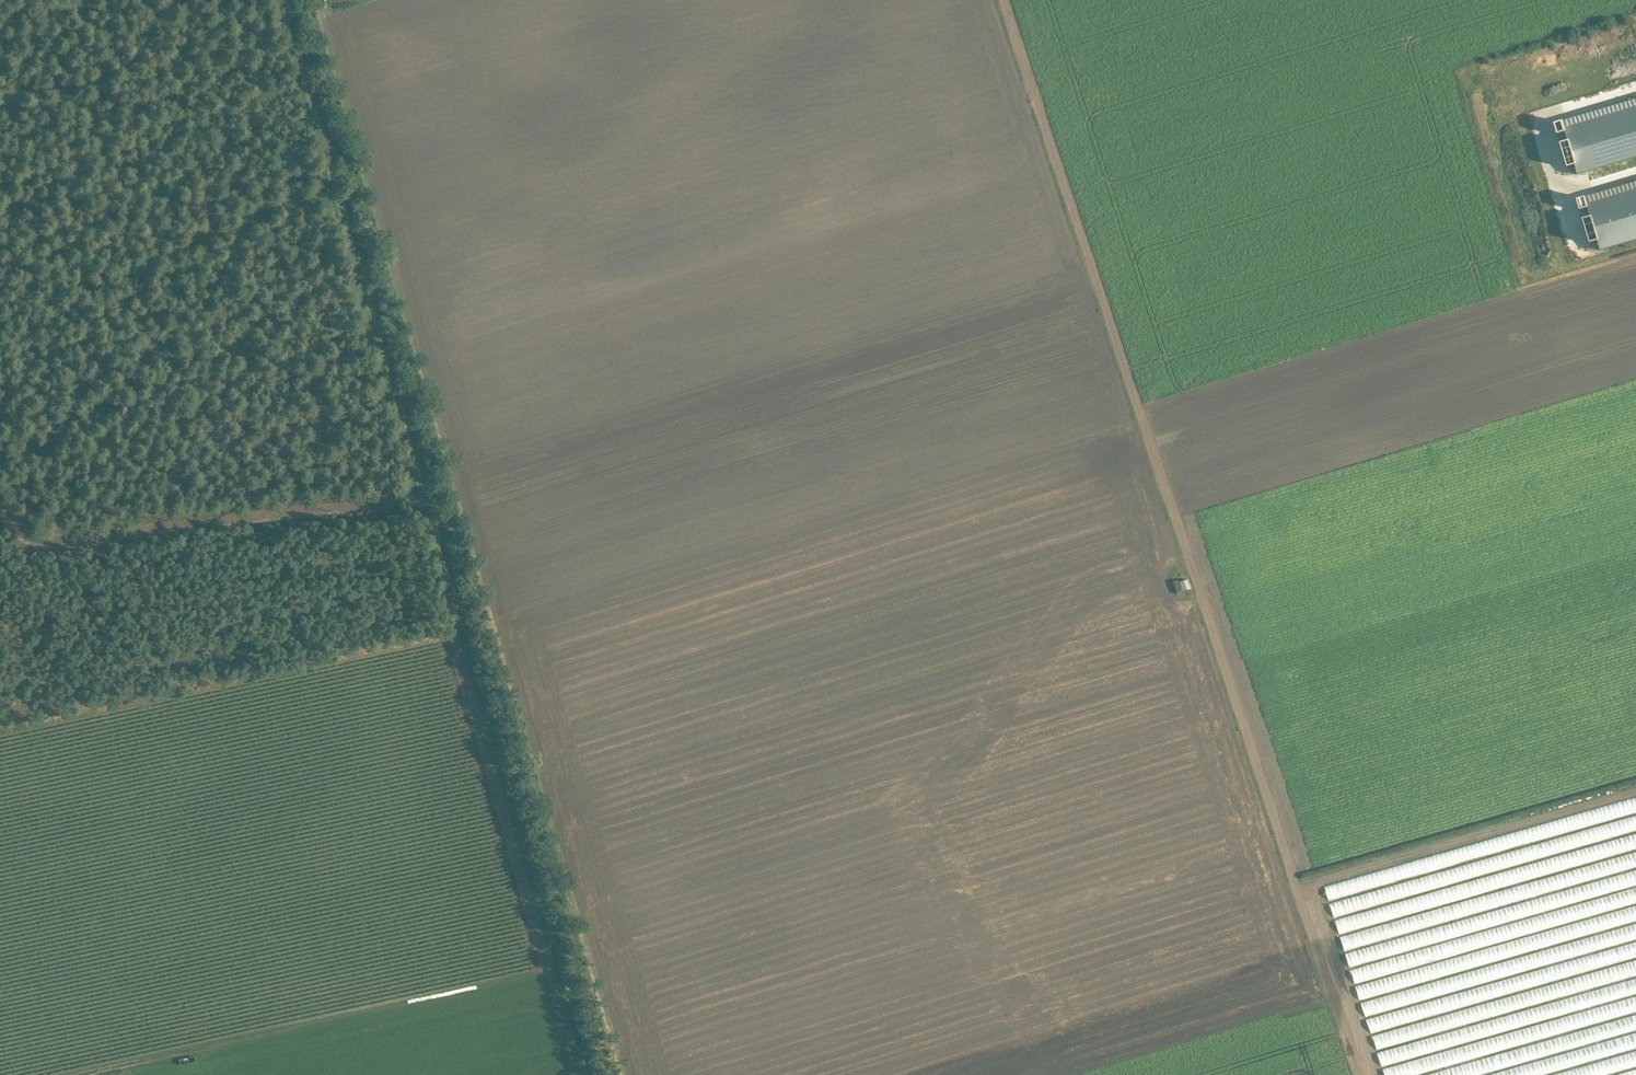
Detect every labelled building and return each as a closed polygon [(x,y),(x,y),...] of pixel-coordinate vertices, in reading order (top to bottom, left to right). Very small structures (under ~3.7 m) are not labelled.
[(1559,144),(1566,167),(1574,165),(1577,175),(1588,172),(1635,158),(1635,99),(1561,122),(1564,132),(1567,142),(1559,144)] [(1581,220),(1588,244),(1596,241),(1599,251),(1611,248),(1635,240),(1635,182),(1583,198),(1587,208),(1589,218),(1581,220)] [(1179,582),(1183,593),(1182,593),(1183,597),(1193,594),(1188,579),(1179,582)]
